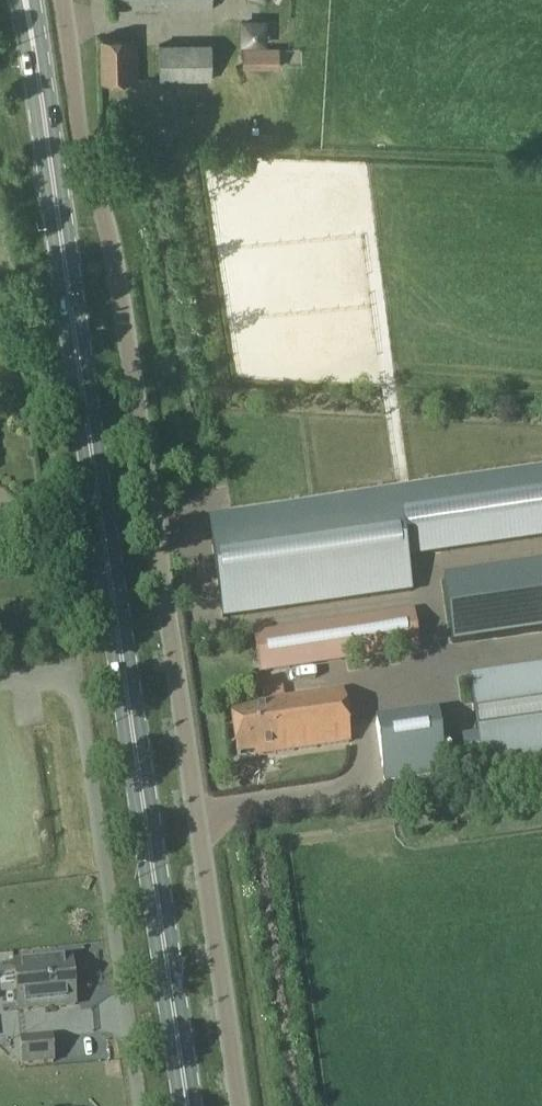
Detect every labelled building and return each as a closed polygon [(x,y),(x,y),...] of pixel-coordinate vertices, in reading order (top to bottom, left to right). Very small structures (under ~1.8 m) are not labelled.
[(280,47),(267,47),(267,19),(243,20),(245,48),(242,48),(243,68),(279,67),(280,47)] [(136,36),(101,37),(102,81),(137,80),(136,36)] [(212,42),(160,44),(160,80),(211,79),(212,42)] [(210,520),(223,616),(412,590),(407,556),(541,537),(541,474),(210,520)] [(454,643),(541,630),(541,564),(445,578),(454,643)] [(254,633),(259,673),(419,649),(413,608),(254,633)] [(463,735),(467,768),(541,758),(541,664),(469,674),(477,734),(463,735)] [(255,755),(349,741),(341,689),(263,701),(263,705),(231,710),(238,753),(254,751),(255,755)] [(389,780),(445,772),(436,711),(376,719),(384,779),(389,780)] [(14,960),(18,1009),(75,1003),(71,955),(14,960)] [(19,1037),(22,1064),(54,1061),(52,1034),(19,1037)]
